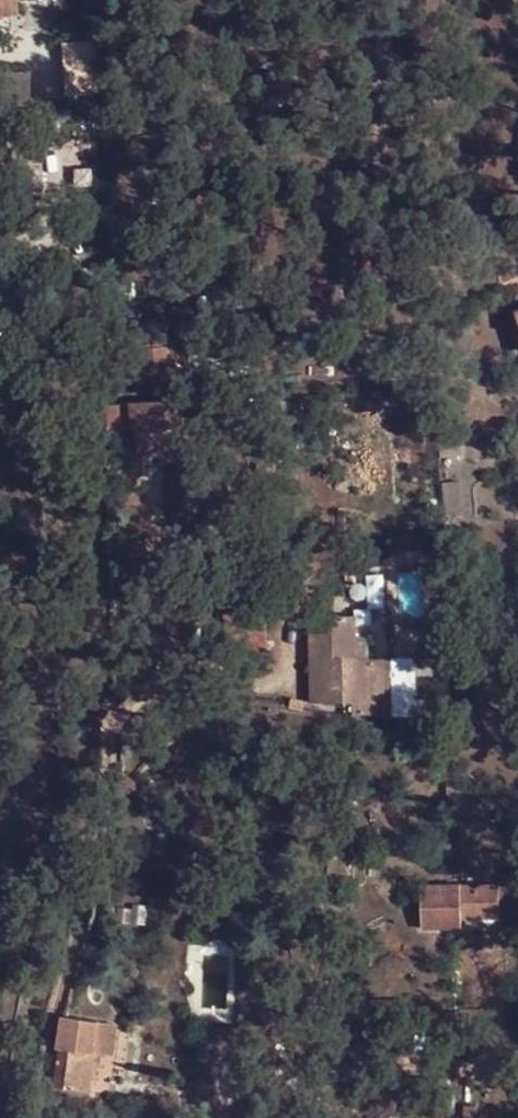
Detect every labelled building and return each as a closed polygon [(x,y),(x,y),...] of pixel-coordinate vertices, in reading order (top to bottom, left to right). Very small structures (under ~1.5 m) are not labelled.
[(26,0),(1,0),(1,14),(26,12),(26,0)] [(509,307),(517,345),(517,304),(509,307)] [(176,399),(107,403),(107,430),(106,433),(132,431),(154,430),(178,428),(176,399)] [(154,430),(132,431),(134,444),(156,446),(154,430)] [(386,707),(387,660),(356,660),(355,620),(334,616),(305,617),(306,663),(306,703),(343,701),(386,707)] [(407,659),(387,660),(386,707),(406,705),(407,659)] [(446,771),(447,788),(463,786),(462,770),(446,771)] [(512,917),(512,883),(498,884),(494,881),(417,890),(422,933),(467,929),(466,921),(512,917)] [(123,1019),(64,1014),(58,1037),(55,1086),(98,1092),(104,1051),(121,1055),(124,1021),(123,1019)]
